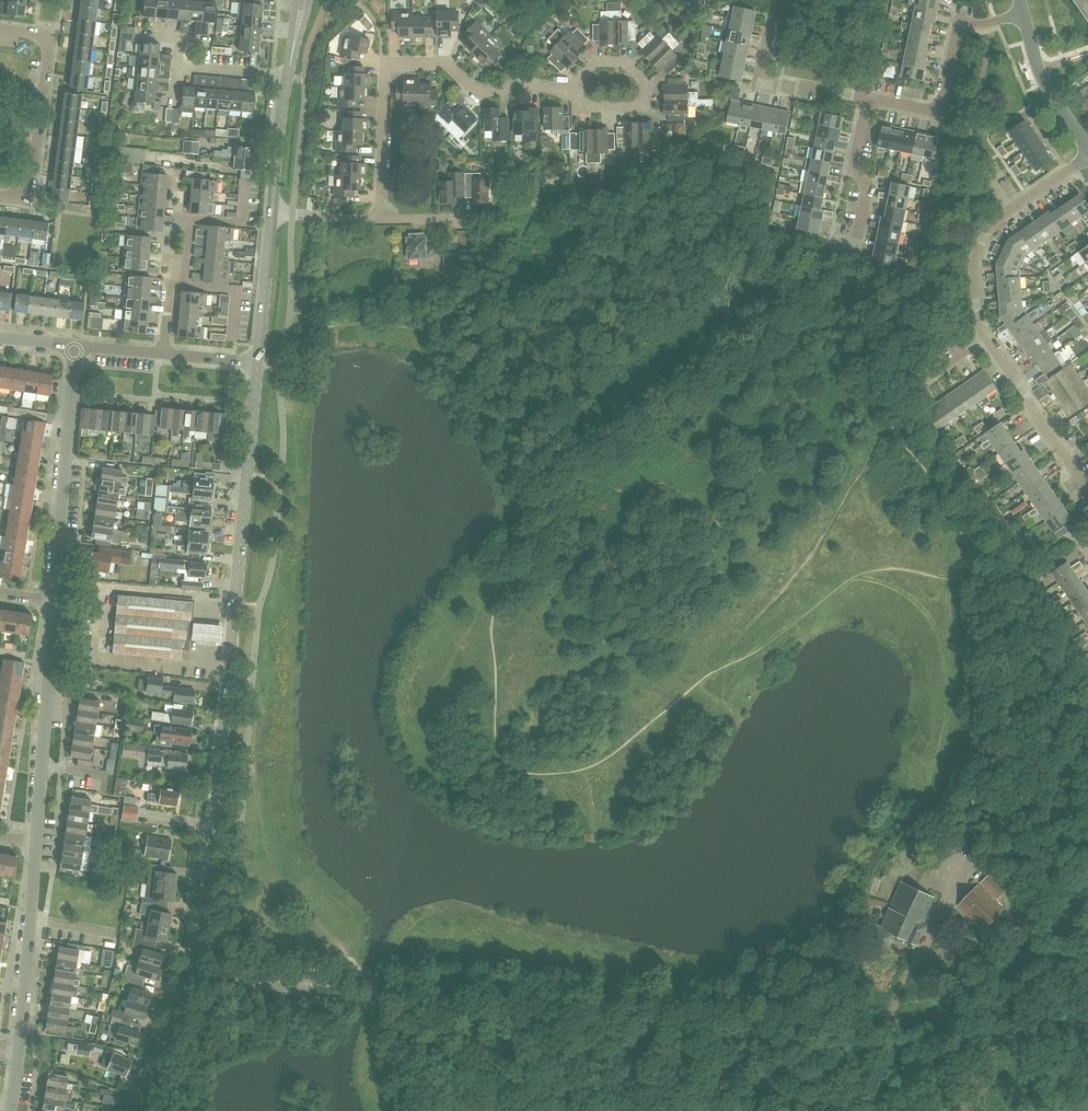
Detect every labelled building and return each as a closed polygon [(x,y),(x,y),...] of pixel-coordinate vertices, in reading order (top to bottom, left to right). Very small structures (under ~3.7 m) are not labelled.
[(157,0),(145,0),(143,15),(155,16),(157,0)] [(155,16),(167,18),(168,0),(157,0),(155,16)] [(167,18),(179,19),(181,0),(168,0),(167,18)] [(184,0),(181,0),(179,19),(191,20),(192,1),(184,0)] [(216,9),(216,3),(216,0),(204,0),(204,2),(202,21),(214,22),(216,9)] [(242,15),(262,17),(263,4),(261,4),(261,0),(249,0),(249,3),(244,3),(238,2),(237,14),(242,15)] [(937,11),(939,0),(918,0),(916,7),(937,11)] [(1087,18),(1087,0),(1075,0),(1087,18)] [(26,3),(9,1),(7,15),(24,17),(26,3)] [(204,2),(192,1),(191,20),(202,21),(204,2)] [(643,1),(642,7),(646,14),(652,17),(659,5),(657,1),(643,1)] [(698,1),(687,1),(685,5),(688,8),(687,10),(693,17),(701,9),(702,3),(698,2),(698,1)] [(615,44),(614,11),(614,2),(607,2),(607,21),(600,21),(600,24),(593,24),(593,41),(600,41),(600,44),(615,44)] [(614,2),(614,11),(615,44),(629,44),(629,41),(636,41),(636,24),(634,21),(622,21),(622,2),(614,2)] [(899,8),(900,3),(893,2),(892,7),(891,6),(890,13),(897,14),(898,8),(899,8)] [(96,21),(98,7),(81,5),(79,19),(96,21)] [(735,6),(734,12),(729,11),(728,17),(733,19),(753,23),(756,11),(735,6)] [(934,23),(937,11),(916,7),(914,19),(932,23),(934,23)] [(452,36),(452,30),(459,30),(458,11),(447,12),(446,9),(438,10),(438,36),(452,36)] [(413,16),(413,12),(393,12),(393,31),(400,31),(400,37),(405,37),(405,39),(413,39),(413,16)] [(261,28),(262,17),(242,15),(241,26),(261,28)] [(421,16),(413,16),(413,39),(413,43),(426,43),(426,37),(433,37),(433,18),(421,18),(421,16)] [(94,35),(96,21),(79,19),(77,32),(94,35)] [(753,23),(733,19),(730,30),(751,34),(753,23)] [(932,23),(914,19),(913,25),(902,22),(901,27),(912,30),(929,34),(932,23)] [(370,20),(364,25),(369,30),(374,25),(370,20)] [(488,38),(489,39),(491,36),(477,22),(464,35),(469,40),(464,44),(468,48),(466,49),(472,55),(488,38)] [(507,30),(513,36),(518,31),(512,24),(507,30)] [(704,25),(702,35),(710,37),(713,27),(704,25)] [(261,28),(241,26),(240,38),(259,40),(261,28)] [(559,29),(553,34),(577,58),(587,47),(585,45),(590,40),(578,28),(573,33),(571,31),(566,36),(559,29)] [(761,36),(751,34),(730,30),(728,42),(748,46),(750,39),(760,41),(761,36)] [(927,45),(929,34),(912,30),(909,41),(927,45)] [(94,35),(77,32),(76,46),(93,48),(94,35)] [(662,40),(657,35),(655,37),(650,32),(638,44),(643,49),(641,51),(651,61),(675,38),(669,33),(662,40)] [(553,54),(548,59),(560,70),(565,65),(567,67),(567,68),(573,62),(577,58),(553,34),(551,37),(548,39),(555,46),(551,51),(553,54)] [(367,49),(369,49),(371,40),(345,35),(340,55),(359,59),(360,52),(366,53),(367,49)] [(258,52),(259,40),(240,38),(239,50),(258,52)] [(494,44),(489,39),(488,38),(472,55),(469,57),(479,67),(483,63),(488,67),(501,54),(493,46),(494,44)] [(680,43),(675,38),(651,61),(661,72),(663,69),(668,74),(680,63),(675,58),(677,56),(672,50),(680,43)] [(925,56),(927,45),(909,41),(907,53),(925,56)] [(141,42),(140,54),(159,56),(159,53),(160,43),(141,42)] [(748,46),(728,42),(726,53),(746,57),(748,46)] [(91,62),(93,48),(76,46),(74,60),(91,62)] [(212,47),(212,52),(212,53),(226,55),(226,48),(212,47)] [(166,54),(159,53),(159,56),(140,54),(137,54),(136,65),(158,67),(159,58),(165,58),(166,54)] [(744,69),(746,57),(726,53),(723,65),(744,69)] [(904,64),(925,69),(927,57),(925,56),(907,53),(904,64)] [(89,76),(91,62),(74,60),(72,73),(89,76)] [(922,81),(925,69),(904,64),(903,71),(899,70),(898,76),(902,76),(902,77),(922,81)] [(135,77),(138,78),(157,79),(157,77),(158,67),(136,65),(135,77)] [(741,81),(744,69),(723,65),(722,72),(711,70),(710,75),(741,81)] [(342,78),(342,86),(365,87),(365,88),(369,88),(370,74),(364,74),(364,67),(345,66),(345,78),(342,78)] [(689,67),(680,70),(682,76),(691,72),(689,67)] [(87,89),(89,76),(72,73),(70,87),(87,89)] [(134,89),(137,89),(156,91),(157,82),(163,82),(163,78),(157,77),(157,79),(138,78),(135,77),(134,89)] [(418,82),(419,79),(405,78),(405,84),(398,84),(397,103),(409,103),(409,105),(417,106),(418,82)] [(665,85),(665,100),(699,99),(698,92),(688,92),(688,85),(685,85),(685,78),(669,78),(669,85),(665,85)] [(193,107),(206,108),(208,89),(198,88),(199,81),(194,81),(193,87),(195,87),(193,107)] [(426,83),(418,82),(417,106),(417,109),(437,110),(438,91),(431,91),(431,85),(426,85),(426,83)] [(231,91),(224,90),(222,90),(222,83),(217,83),(217,89),(219,90),(217,109),(229,110),(231,91)] [(241,85),(240,91),(242,92),(241,111),(253,112),(255,93),(245,92),(246,85),(241,85)] [(184,86),(182,106),(193,107),(195,87),(193,87),(184,86)] [(342,86),(338,86),(338,106),(356,107),(357,100),(363,100),(363,96),(365,96),(365,88),(365,87),(342,86)] [(144,107),(144,102),(155,103),(154,106),(161,106),(161,101),(155,101),(156,91),(137,89),(136,101),(132,101),(132,106),(133,108),(135,109),(140,110),(142,109),(144,107)] [(206,108),(217,109),(219,90),(217,89),(208,89),(206,108)] [(229,110),(241,111),(242,92),(240,91),(231,91),(229,110)] [(65,93),(63,106),(80,109),(82,95),(65,93)] [(714,99),(699,99),(665,100),(665,114),(669,114),(669,121),(685,121),(685,114),(689,114),(689,117),(696,116),(696,107),(714,106),(714,99)] [(731,100),(727,121),(739,123),(744,103),(731,100)] [(477,120),(461,105),(456,111),(448,103),(439,113),(449,123),(453,120),(466,132),(477,120)] [(755,105),(744,103),(739,123),(751,126),(755,105)] [(767,108),(755,105),(751,126),(763,128),(767,108)] [(79,122),(80,109),(63,106),(61,120),(79,122)] [(180,109),(173,108),(172,122),(179,123),(180,109)] [(494,130),(494,140),(509,140),(508,118),(501,118),(501,108),(485,108),(485,130),(494,130)] [(515,111),(515,123),(511,123),(511,130),(515,130),(515,134),(524,134),(524,141),(538,141),(538,108),(524,108),(524,111),(515,111)] [(563,133),(563,150),(570,149),(570,127),(563,127),(563,108),(552,108),(552,111),(545,111),(545,129),(552,129),(552,134),(563,133)] [(774,131),(779,110),(767,108),(763,128),(774,131)] [(790,113),(779,110),(774,131),(786,133),(790,113)] [(341,123),(340,131),(364,132),(367,132),(368,119),(362,119),(362,112),(343,111),(343,123),(341,123)] [(823,113),(820,125),(841,129),(843,117),(823,113)] [(434,118),(428,123),(433,128),(438,123),(434,118)] [(77,136),(79,122),(61,120),(60,133),(77,136)] [(1025,120),(1009,131),(1016,141),(1032,130),(1025,120)] [(639,161),(639,156),(639,123),(624,123),(624,127),(617,127),(617,143),(624,143),(624,146),(630,146),(630,161),(639,161)] [(639,123),(639,156),(639,161),(646,161),(648,157),(648,156),(648,146),(659,146),(660,143),(660,126),(653,126),(653,123),(639,123)] [(677,123),(674,129),(677,134),(686,134),(686,123),(677,123)] [(841,129),(820,125),(818,136),(836,140),(835,141),(838,141),(848,143),(849,138),(839,135),(841,129)] [(894,128),(882,125),(877,145),(889,148),(894,128)] [(905,130),(894,128),(889,148),(901,150),(905,130)] [(587,163),(594,163),(594,130),(579,130),(579,133),(572,133),(573,150),(573,156),(575,156),(575,150),(580,150),(580,153),(587,153),(587,163)] [(608,130),(594,130),(594,163),(601,163),(601,153),(608,153),(608,150),(615,150),(615,133),(608,133),(608,130)] [(787,142),(795,144),(796,139),(799,140),(801,133),(790,130),(787,142)] [(917,132),(905,130),(901,150),(913,153),(917,132)] [(1032,130),(1016,141),(1023,151),(1039,140),(1032,130)] [(340,131),(337,131),(336,151),(355,152),(355,145),(361,145),(361,140),(363,140),(364,132),(340,131)] [(924,155),(928,135),(917,132),(913,153),(924,155)] [(58,147),(75,149),(77,136),(60,133),(58,147)] [(941,137),(928,135),(924,155),(936,158),(941,137)] [(833,152),(835,141),(836,140),(818,136),(815,148),(833,152)] [(200,142),(184,140),(182,153),(199,154),(200,142)] [(1039,140),(1023,151),(1029,161),(1046,150),(1039,140)] [(1003,145),(997,149),(1000,153),(1005,149),(1003,145)] [(144,164),(145,163),(146,149),(119,146),(118,154),(118,159),(117,165),(133,167),(133,163),(144,164)] [(214,155),(222,156),(253,159),(254,148),(235,147),(228,146),(228,150),(222,149),(222,151),(214,150),(214,155)] [(74,163),(75,149),(58,147),(56,160),(74,163)] [(831,163),(833,152),(815,148),(813,159),(831,163)] [(1005,149),(1000,153),(1003,157),(1008,153),(1005,149)] [(1046,150),(1029,161),(1036,171),(1053,160),(1046,150)] [(253,159),(222,156),(214,155),(213,155),(212,160),(234,162),(233,168),(252,170),(253,159)] [(339,167),(339,175),(339,176),(362,177),(366,177),(366,164),(360,163),(360,156),(342,156),(341,168),(339,167)] [(810,171),(828,175),(831,163),(813,159),(810,171)] [(55,174),(72,176),(74,163),(56,160),(55,174)] [(1016,164),(1010,168),(1013,172),(1019,168),(1016,164)] [(1019,168),(1013,172),(1016,177),(1022,172),(1019,168)] [(826,186),(828,175),(810,171),(808,183),(826,186)] [(141,184),(166,186),(168,174),(142,172),(141,184)] [(441,181),(442,203),(456,202),(456,196),(464,196),(463,173),(450,173),(450,181),(441,181)] [(474,186),(474,197),(474,202),(489,202),(489,185),(491,185),(491,181),(489,181),(489,178),(481,178),(481,173),(466,173),(466,186),(474,186)] [(70,190),(72,176),(55,174),(53,187),(70,190)] [(362,185),(362,177),(339,176),(339,175),(335,175),(334,196),(353,196),(353,189),(359,190),(359,185),(362,185)] [(192,190),(217,192),(218,181),(184,177),(183,182),(193,183),(192,190)] [(892,182),(890,194),(908,198),(910,186),(892,182)] [(806,194),(823,198),(826,186),(808,183),(806,194)] [(165,197),(166,186),(141,184),(141,185),(144,185),(143,195),(165,197)] [(69,203),(70,190),(53,187),(51,201),(69,203)] [(192,190),(191,201),(216,204),(216,203),(213,203),(214,193),(217,193),(217,192),(192,190)] [(908,198),(890,194),(880,192),(879,197),(889,199),(888,206),(905,209),(908,198)] [(821,209),(823,198),(806,194),(803,206),(824,210),(824,209),(821,209)] [(1081,216),(1087,211),(1087,204),(1081,194),(1071,201),(1081,216)] [(140,195),(139,205),(139,206),(164,208),(165,197),(143,195),(140,195)] [(216,204),(191,201),(190,212),(215,215),(216,204)] [(1071,223),(1081,216),(1071,201),(1061,208),(1071,223)] [(164,216),(164,208),(139,206),(138,217),(163,220),(172,221),(173,217),(164,216)] [(834,212),(824,210),(803,206),(801,217),(821,222),(823,215),(833,217),(834,212)] [(888,206),(885,217),(903,220),(905,209),(888,206)] [(1071,223),(1061,208),(1052,214),(1051,214),(1061,230),(1071,223)] [(1051,236),(1061,230),(1051,214),(1052,214),(1050,212),(1048,209),(1043,212),(1045,215),(1040,219),(1051,236)] [(883,216),(880,228),(901,233),(903,220),(885,217),(883,216)] [(162,231),(163,220),(138,217),(137,229),(162,231)] [(798,229),(815,233),(819,234),(821,222),(801,217),(800,223),(796,223),(795,228),(798,229)] [(8,218),(5,235),(19,236),(21,219),(8,218)] [(19,236),(33,238),(35,221),(21,219),(19,236)] [(1041,243),(1051,236),(1040,219),(1030,226),(1041,243)] [(48,223),(35,221),(33,238),(46,240),(48,223)] [(208,229),(207,237),(230,239),(233,240),(234,227),(199,224),(199,228),(208,229)] [(1025,254),(1031,250),(1020,232),(1014,224),(1010,226),(1016,235),(1009,240),(1025,254)] [(1020,232),(1031,250),(1041,243),(1030,226),(1020,232)] [(880,228),(878,240),(898,244),(901,233),(880,228)] [(424,233),(419,233),(410,234),(410,238),(408,238),(409,258),(427,258),(427,256),(436,256),(435,246),(426,246),(426,237),(424,237),(424,233)] [(124,246),(150,248),(151,236),(125,234),(124,246)] [(207,237),(206,248),(229,250),(230,239),(207,237)] [(878,240),(875,251),(896,255),(898,244),(878,240)] [(996,243),(994,248),(1022,261),(1025,254),(1009,240),(1005,248),(996,243)] [(1071,244),(1076,250),(1080,247),(1076,241),(1071,244)] [(1071,252),(1076,250),(1071,244),(1067,246),(1071,252)] [(15,263),(15,257),(17,247),(4,245),(1,261),(15,263)] [(1075,254),(1082,264),(1087,261),(1087,260),(1087,245),(1075,254)] [(149,259),(150,248),(124,246),(123,257),(149,259)] [(229,250),(206,248),(205,258),(205,260),(228,262),(228,261),(229,250)] [(1019,269),(1022,261),(994,248),(991,253),(1001,257),(997,265),(1019,269)] [(30,251),(29,259),(28,265),(38,266),(40,252),(30,251)] [(893,268),(896,255),(875,251),(874,258),(864,256),(862,261),(873,263),(873,264),(893,268)] [(460,253),(444,254),(445,269),(460,269),(460,253)] [(1052,257),(1056,263),(1061,260),(1057,254),(1052,257)] [(148,267),(149,259),(123,257),(122,269),(157,272),(157,268),(148,267)] [(1056,263),(1052,257),(1048,260),(1052,266),(1056,263)] [(205,263),(204,270),(229,273),(231,261),(228,261),(228,262),(205,260),(205,258),(196,258),(196,262),(205,263)] [(1019,277),(1019,269),(997,265),(998,273),(988,274),(988,279),(999,278),(1019,277)] [(203,282),(228,284),(229,273),(204,270),(203,282)] [(1058,281),(1064,277),(1061,273),(1055,277),(1058,281)] [(126,274),(125,286),(150,288),(150,289),(159,290),(160,285),(151,284),(151,277),(126,274)] [(999,278),(1000,290),(1020,289),(1019,277),(999,278)] [(1058,281),(1061,285),(1067,281),(1064,277),(1058,281)] [(125,286),(124,297),(149,300),(158,301),(159,296),(150,295),(150,289),(150,288),(125,286)] [(1021,301),(1020,289),(1000,290),(1001,302),(1021,301)] [(181,291),(180,302),(206,305),(207,293),(181,291)] [(10,311),(12,294),(0,292),(0,309),(10,311)] [(1068,296),(1071,301),(1077,297),(1074,292),(1068,296)] [(15,311),(28,313),(30,296),(17,294),(15,311)] [(106,302),(97,302),(97,295),(91,295),(89,305),(106,307),(106,302)] [(44,297),(30,296),(28,313),(42,315),(44,297)] [(42,315),(55,316),(57,299),(44,297),(42,315)] [(148,310),(149,300),(124,297),(124,298),(126,298),(125,308),(148,310)] [(1080,301),(1077,297),(1071,301),(1074,305),(1080,301)] [(55,316),(69,318),(71,301),(57,299),(55,316)] [(71,301),(69,318),(82,320),(85,303),(71,301)] [(1022,308),(1021,301),(1001,302),(990,303),(990,308),(1001,307),(1002,316),(1022,308)] [(206,305),(180,302),(179,314),(202,316),(203,305),(206,306),(206,305)] [(1065,311),(1066,311),(1068,315),(1075,311),(1072,306),(1065,311)] [(122,320),(147,322),(148,310),(125,308),(124,319),(122,319),(122,320)] [(1027,315),(1022,308),(1002,316),(1006,323),(998,329),(1001,333),(1009,327),(1027,315)] [(1027,315),(1009,327),(1016,337),(1033,325),(1030,319),(1038,313),(1035,309),(1027,315)] [(1068,315),(1071,319),(1077,315),(1075,311),(1068,315)] [(179,314),(178,325),(203,327),(204,326),(201,326),(202,316),(179,314)] [(88,316),(87,328),(90,328),(103,330),(104,318),(101,318),(88,316)] [(146,334),(147,322),(122,320),(121,331),(146,334)] [(203,327),(178,325),(177,336),(202,339),(203,327)] [(1040,334),(1033,325),(1016,337),(1023,347),(1040,334)] [(1079,330),(1082,334),(1087,330),(1085,326),(1079,330)] [(211,333),(210,340),(226,341),(226,334),(211,333)] [(1047,345),(1040,334),(1023,347),(1030,357),(1032,355),(1047,345)] [(1047,345),(1032,355),(1039,364),(1054,354),(1047,345)] [(1039,364),(1048,379),(1063,368),(1054,354),(1039,364)] [(1063,368),(1048,379),(1044,382),(1046,385),(1047,385),(1051,390),(1078,371),(1072,362),(1063,368)] [(11,390),(14,368),(1,366),(0,374),(0,388),(11,390)] [(14,368),(11,390),(24,392),(27,370),(14,368)] [(24,392),(37,394),(40,372),(27,370),(24,392)] [(985,370),(975,377),(987,395),(997,388),(985,370)] [(1084,380),(1078,371),(1051,390),(1050,390),(1052,394),(1053,393),(1057,398),(1057,399),(1084,380)] [(40,372),(37,394),(50,396),(54,374),(40,372)] [(976,402),(987,395),(975,377),(965,384),(976,402)] [(1084,380),(1057,399),(1057,398),(1056,399),(1058,403),(1059,402),(1063,407),(1087,391),(1087,386),(1084,380)] [(955,391),(967,408),(976,402),(965,384),(955,391)] [(958,414),(967,408),(955,391),(945,398),(958,414)] [(1063,407),(1062,408),(1064,411),(1065,411),(1069,417),(1087,404),(1087,391),(1063,407)] [(948,421),(958,414),(945,398),(936,404),(948,421)] [(926,411),(937,428),(948,421),(936,404),(926,411)] [(89,428),(101,430),(103,409),(82,407),(79,435),(89,436),(89,428)] [(163,428),(167,428),(172,429),(174,409),(162,407),(161,410),(160,426),(160,428),(156,427),(155,433),(158,433),(163,433),(163,428)] [(998,411),(1002,417),(1006,414),(1002,408),(998,411)] [(112,431),(114,410),(103,409),(101,430),(112,431)] [(178,429),(184,430),(186,410),(174,409),(172,429),(171,435),(175,436),(177,434),(178,429)] [(112,431),(124,432),(126,411),(114,410),(112,431)] [(190,438),(191,430),(195,431),(197,411),(186,410),(184,430),(183,437),(190,438)] [(124,432),(136,433),(138,413),(126,411),(124,432)] [(195,431),(207,432),(209,412),(197,411),(195,431)] [(1002,417),(998,411),(994,414),(998,420),(1002,417)] [(226,413),(209,412),(207,432),(207,439),(213,439),(214,433),(224,434),(226,413)] [(138,413),(136,433),(136,439),(142,440),(143,434),(148,434),(150,414),(138,413)] [(1,429),(7,430),(9,416),(3,415),(1,429)] [(1070,420),(1073,424),(1079,420),(1076,416),(1070,420)] [(22,432),(43,436),(46,423),(24,419),(22,432)] [(979,424),(983,430),(987,427),(983,421),(979,424)] [(984,449),(993,443),(1008,433),(1001,422),(986,433),(990,439),(981,445),(984,449)] [(974,427),(978,433),(983,430),(979,424),(974,427)] [(41,449),(43,436),(22,432),(20,445),(41,449)] [(1015,443),(1008,433),(993,443),(1000,453),(1015,443)] [(963,444),(967,441),(963,435),(959,438),(963,444)] [(955,441),(959,447),(963,444),(959,438),(955,441)] [(1000,453),(1006,462),(1021,451),(1015,443),(1000,453)] [(39,462),(41,449),(20,445),(18,458),(39,462)] [(981,445),(975,449),(978,453),(984,449),(981,445)] [(1023,450),(1021,451),(1006,462),(1014,473),(1031,461),(1023,450)] [(18,458),(16,471),(37,475),(39,462),(18,458)] [(1020,482),(1038,471),(1031,461),(1014,473),(1020,482)] [(964,470),(967,475),(973,471),(970,466),(964,470)] [(128,477),(122,476),(123,470),(103,467),(101,479),(121,482),(127,483),(128,477)] [(35,488),(37,475),(16,471),(14,484),(35,488)] [(976,475),(973,471),(967,475),(970,479),(976,475)] [(1044,480),(1038,471),(1020,482),(1026,491),(1044,480)] [(179,486),(184,487),(214,490),(215,483),(213,483),(214,479),(206,479),(206,473),(195,472),(194,481),(180,479),(179,486)] [(97,490),(119,494),(125,495),(126,489),(120,488),(121,482),(101,479),(97,478),(97,479),(101,479),(100,482),(97,482),(95,490),(97,490)] [(1051,490),(1044,480),(1026,491),(1033,501),(1051,490)] [(33,501),(35,488),(14,484),(12,497),(33,501)] [(156,488),(155,498),(168,499),(170,485),(157,484),(156,488)] [(184,487),(179,486),(170,485),(169,492),(192,494),(192,498),(212,500),(212,496),(214,496),(214,490),(184,487)] [(978,490),(981,494),(987,490),(984,486),(978,490)] [(118,500),(119,494),(97,490),(97,491),(99,491),(97,502),(117,506),(123,507),(124,501),(118,500)] [(990,494),(987,490),(981,494),(984,498),(990,494)] [(1058,500),(1051,490),(1033,501),(1037,507),(1029,512),(1032,516),(1040,511),(1058,500)] [(10,510),(31,514),(33,501),(12,497),(10,510)] [(167,512),(168,499),(155,498),(154,511),(167,512)] [(1040,511),(1047,521),(1064,509),(1058,500),(1040,511)] [(116,512),(117,506),(97,502),(95,514),(115,517),(121,518),(122,513),(116,512)] [(211,506),(205,505),(191,504),(191,509),(171,507),(171,509),(168,509),(168,512),(176,513),(212,516),(212,511),(211,511),(211,506)] [(991,509),(994,514),(1000,510),(997,505),(991,509)] [(1071,519),(1064,509),(1047,521),(1054,531),(1071,519)] [(29,527),(31,514),(10,510),(7,523),(29,527)] [(1000,510),(994,514),(997,518),(1003,514),(1000,510)] [(1029,512),(1023,517),(1026,521),(1032,516),(1029,512)] [(211,522),(212,516),(176,513),(175,519),(184,520),(189,519),(190,519),(190,524),(209,526),(209,522),(211,522)] [(113,529),(115,517),(95,514),(93,526),(113,529)] [(29,527),(7,523),(5,536),(27,540),(29,527)] [(113,529),(93,526),(91,538),(111,541),(113,529)] [(151,539),(169,541),(170,527),(153,526),(151,539)] [(1068,532),(1064,526),(1055,532),(1059,538),(1068,532)] [(1014,529),(1008,533),(1014,543),(1020,539),(1014,529)] [(179,533),(179,540),(209,543),(210,537),(208,537),(209,533),(189,531),(189,534),(179,533)] [(25,553),(27,540),(5,536),(3,549),(25,553)] [(1023,543),(1020,539),(1014,543),(1017,547),(1023,543)] [(209,543),(179,540),(178,545),(188,546),(187,551),(207,553),(207,549),(209,549),(209,543)] [(107,554),(99,553),(90,552),(87,566),(96,567),(96,570),(108,572),(110,561),(132,564),(134,552),(108,548),(107,554)] [(22,566),(25,553),(3,549),(1,562),(22,566)] [(143,554),(142,564),(150,565),(151,555),(143,554)] [(191,560),(160,558),(152,557),(150,574),(159,575),(159,567),(189,570),(188,576),(199,577),(199,576),(206,576),(207,563),(190,562),(191,560)] [(1059,581),(1074,571),(1083,565),(1080,561),(1071,567),(1067,561),(1052,571),(1059,581)] [(0,569),(0,576),(20,579),(22,566),(1,562),(0,569)] [(1081,580),(1074,571),(1059,581),(1066,591),(1081,580)] [(198,582),(184,581),(182,580),(181,589),(202,591),(203,582),(198,582)] [(1087,590),(1081,580),(1066,591),(1072,600),(1087,590)] [(1087,604),(1087,590),(1072,600),(1079,610),(1087,604)] [(1053,597),(1056,601),(1062,597),(1059,593),(1053,597)] [(183,640),(186,640),(187,622),(191,622),(192,601),(118,594),(113,653),(181,660),(183,640)] [(1056,601),(1053,597),(1047,601),(1051,605),(1056,601)] [(1079,610),(1086,621),(1087,620),(1087,604),(1079,610)] [(3,631),(16,633),(20,612),(7,610),(3,631)] [(29,635),(33,614),(20,612),(16,633),(29,635)] [(1067,616),(1070,621),(1076,617),(1073,612),(1067,616)] [(1064,625),(1070,621),(1067,616),(1061,620),(1064,625)] [(200,626),(193,626),(191,643),(198,644),(214,645),(221,646),(223,628),(216,628),(200,626)] [(1083,640),(1080,636),(1074,640),(1077,644),(1083,640)] [(13,656),(14,649),(1,647),(0,650),(0,654),(13,656)] [(14,649),(13,656),(25,658),(26,652),(14,649)] [(23,675),(25,662),(4,659),(2,672),(23,675)] [(23,675),(2,672),(0,682),(0,685),(21,688),(23,675)] [(149,676),(147,691),(175,695),(174,701),(193,703),(195,689),(162,685),(163,678),(149,676)] [(19,701),(21,688),(0,685),(0,698),(19,701)] [(129,705),(130,696),(124,695),(122,704),(129,705)] [(78,709),(98,712),(100,700),(80,697),(78,709)] [(19,701),(0,698),(0,711),(16,714),(19,701)] [(152,720),(161,721),(191,725),(193,711),(183,710),(183,705),(174,703),(173,714),(164,713),(152,712),(152,720)] [(96,724),(98,712),(78,709),(76,721),(96,724)] [(0,711),(0,725),(14,727),(16,714),(0,711)] [(116,718),(116,719),(115,726),(115,727),(122,728),(123,719),(116,718)] [(144,721),(127,718),(125,730),(142,732),(144,721)] [(94,736),(96,724),(76,721),(74,733),(94,736)] [(14,727),(0,725),(0,738),(12,740),(14,727)] [(189,741),(191,741),(192,737),(190,736),(191,729),(165,726),(157,725),(156,733),(162,733),(161,739),(172,741),(171,743),(188,745),(188,743),(189,743),(189,741)] [(120,737),(122,728),(115,727),(113,736),(120,737)] [(72,744),(93,748),(94,736),(74,733),(72,744)] [(12,740),(0,738),(0,751),(10,753),(12,740)] [(118,752),(119,743),(113,742),(111,750),(118,752)] [(123,743),(123,746),(122,755),(147,758),(146,760),(163,762),(163,756),(169,757),(168,768),(186,769),(187,761),(189,761),(189,756),(188,756),(188,754),(179,753),(179,751),(168,750),(169,747),(123,743)] [(92,751),(93,748),(72,744),(71,756),(78,757),(77,766),(93,769),(95,751),(92,751)] [(116,760),(118,752),(111,750),(110,759),(116,760)] [(8,766),(10,753),(0,751),(0,765),(8,766)] [(123,803),(125,803),(136,805),(137,797),(125,795),(127,779),(117,777),(116,781),(114,795),(124,797),(123,803)] [(149,791),(148,795),(147,800),(177,805),(179,790),(162,787),(161,793),(149,791)] [(70,808),(90,811),(97,813),(98,805),(91,804),(92,799),(72,796),(70,808)] [(139,807),(124,805),(122,819),(136,821),(139,807)] [(88,823),(90,811),(70,808),(68,820),(88,823)] [(86,835),(88,823),(68,820),(66,832),(86,835)] [(84,846),(86,835),(66,832),(64,843),(84,846)] [(169,859),(172,839),(148,835),(145,855),(169,859)] [(84,846),(64,843),(62,855),(82,858),(84,846)] [(120,852),(119,858),(130,860),(131,854),(120,852)] [(14,877),(18,856),(4,854),(1,875),(14,877)] [(80,870),(82,858),(62,855),(60,867),(80,870)] [(102,871),(105,871),(103,878),(111,880),(114,863),(110,863),(104,862),(102,871)] [(165,872),(165,865),(146,863),(146,869),(149,870),(147,884),(154,884),(175,887),(177,873),(165,872)] [(996,867),(981,882),(998,899),(1013,883),(996,867)] [(881,927),(895,934),(918,944),(926,926),(922,924),(934,897),(902,882),(890,908),(881,927)] [(175,887),(154,884),(147,884),(146,897),(142,897),(142,903),(159,905),(164,906),(164,900),(173,901),(175,887)] [(959,905),(983,929),(1002,910),(978,886),(959,905)] [(158,910),(159,905),(142,903),(140,914),(150,916),(148,923),(168,927),(171,913),(158,910)] [(895,934),(881,927),(876,925),(878,921),(877,920),(873,918),(872,918),(864,937),(866,938),(867,939),(871,941),(873,941),(877,943),(879,944),(882,946),(884,946),(889,948),(895,934)] [(136,928),(134,941),(150,944),(151,944),(152,938),(165,941),(168,927),(148,923),(146,930),(136,928)] [(148,949),(150,944),(134,941),(133,946),(142,949),(139,961),(159,966),(162,953),(148,949)] [(59,946),(57,958),(77,961),(80,944),(68,942),(67,947),(59,946)] [(109,950),(107,958),(106,966),(112,967),(114,959),(115,951),(109,950)] [(76,968),(77,961),(57,958),(55,970),(75,973),(82,974),(83,969),(76,968)] [(141,975),(145,977),(155,980),(159,966),(139,961),(137,968),(128,966),(125,977),(139,981),(141,975)] [(105,969),(102,978),(109,979),(111,971),(105,969)] [(74,979),(75,973),(55,970),(55,973),(52,974),(51,981),(53,981),(73,985),(79,985),(80,980),(74,979)] [(137,988),(139,981),(125,977),(123,984),(124,984),(122,989),(130,991),(127,1000),(147,1005),(151,992),(137,988)] [(109,979),(102,978),(100,986),(107,988),(109,979)] [(50,985),(49,993),(72,996),(77,997),(78,991),(72,990),(73,985),(53,981),(53,985),(50,985)] [(106,1003),(109,994),(102,992),(100,1001),(106,1003)] [(71,1002),(72,996),(49,993),(50,993),(49,996),(48,996),(47,1004),(49,1005),(70,1008),(77,1009),(78,1003),(71,1002)] [(120,1006),(118,1011),(113,1009),(111,1016),(128,1021),(130,1014),(144,1018),(147,1005),(127,1000),(125,1007),(120,1006)] [(106,1003),(100,1001),(98,1010),(104,1011),(106,1003)] [(68,1020),(70,1008),(49,1005),(48,1016),(68,1020)] [(93,1015),(91,1023),(97,1025),(100,1017),(93,1015)] [(68,1020),(48,1016),(47,1020),(45,1020),(43,1028),(66,1032),(68,1020)] [(127,1024),(128,1021),(111,1016),(107,1029),(115,1031),(112,1042),(117,1044),(122,1045),(123,1040),(130,1042),(136,1044),(140,1032),(130,1029),(131,1025),(127,1024)] [(89,1032),(95,1033),(97,1025),(91,1023),(89,1032)] [(68,1043),(67,1051),(90,1055),(91,1047),(68,1043)] [(130,1067),(129,1067),(131,1061),(122,1058),(123,1056),(107,1049),(101,1065),(126,1075),(126,1073),(128,1074),(130,1067)] [(46,1085),(66,1088),(72,1089),(73,1084),(67,1083),(68,1076),(48,1073),(46,1085)] [(65,1094),(66,1088),(46,1085),(44,1097),(65,1100),(72,1101),(72,1096),(65,1094)] [(110,1096),(108,1104),(118,1106),(119,1097),(115,1096),(110,1096)] [(65,1100),(44,1097),(42,1108),(61,1110),(71,1110),(71,1107),(64,1106),(65,1100)]
